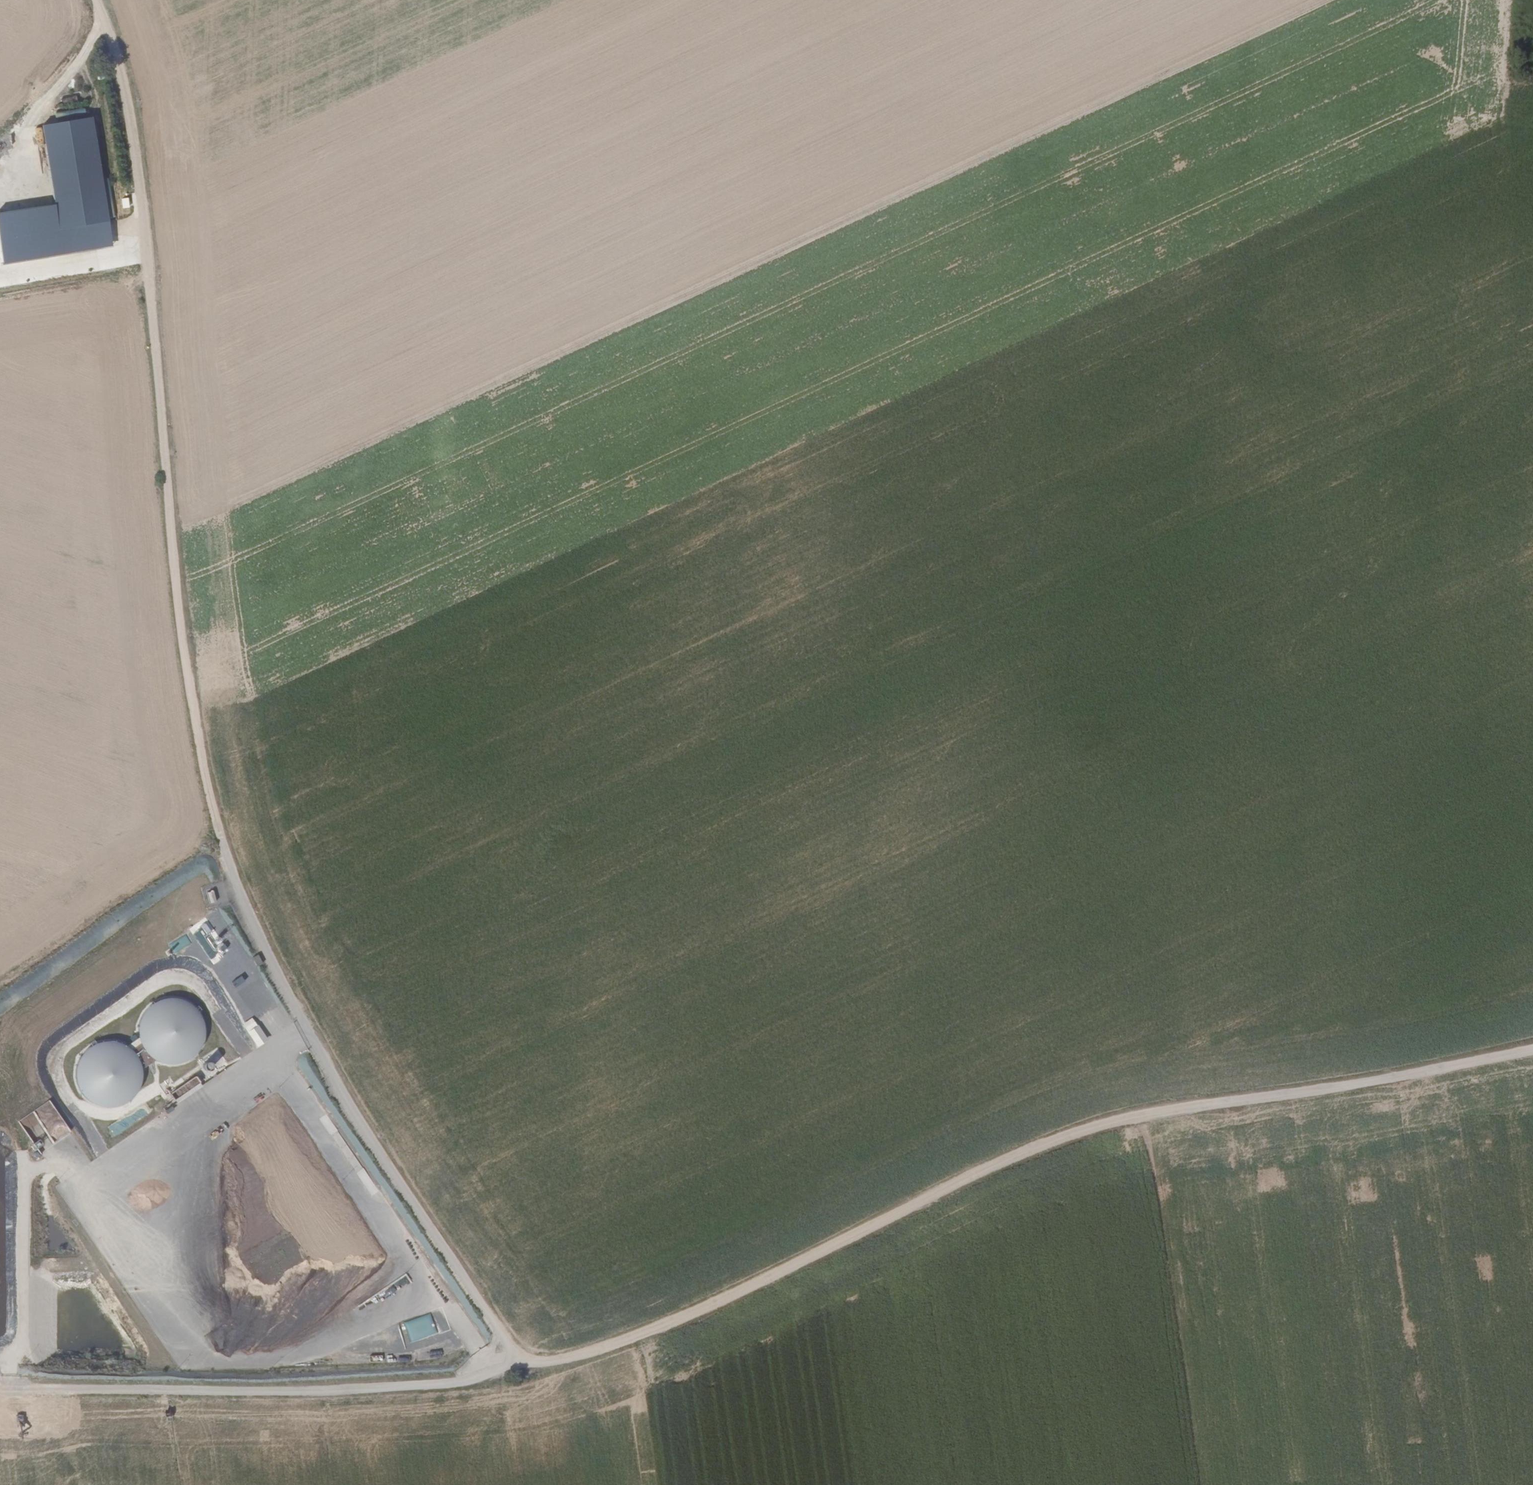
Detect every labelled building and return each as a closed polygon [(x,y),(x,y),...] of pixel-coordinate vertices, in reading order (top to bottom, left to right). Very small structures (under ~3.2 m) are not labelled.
[(91,121),(43,127),(58,229),(107,222),(91,121)] [(210,969),(221,963),(217,955),(224,952),(206,914),(188,923),(210,969)] [(256,967),(262,965),(257,954),(251,957),(256,967)] [(252,980),(266,1006),(272,1003),(258,977),(252,980)] [(152,1058),(161,1063),(170,1066),(179,1065),(188,1062),(195,1057),(201,1050),(205,1042),(206,1033),(205,1025),(202,1017),(197,1010),(190,1005),(183,1001),(173,1000),(163,1001),(154,1006),(146,1013),(142,1022),(140,1032),(141,1042),(145,1051),(152,1058)] [(243,1029),(257,1047),(267,1039),(253,1021),(243,1029)] [(87,1101),(96,1106),(105,1108),(114,1107),(123,1104),(131,1099),(136,1092),(140,1084),(141,1075),(140,1067),(137,1059),(132,1052),(126,1047),(118,1043),(108,1042),(98,1043),(89,1048),(82,1055),(77,1064),(75,1074),(76,1084),(81,1093),(87,1101)] [(261,1197),(302,1203),(317,1194),(319,1183),(310,1168),(311,1160),(309,1156),(310,1148),(284,1103),(226,1136),(261,1197)] [(169,1192),(181,1185),(177,1179),(166,1186),(169,1192)]
